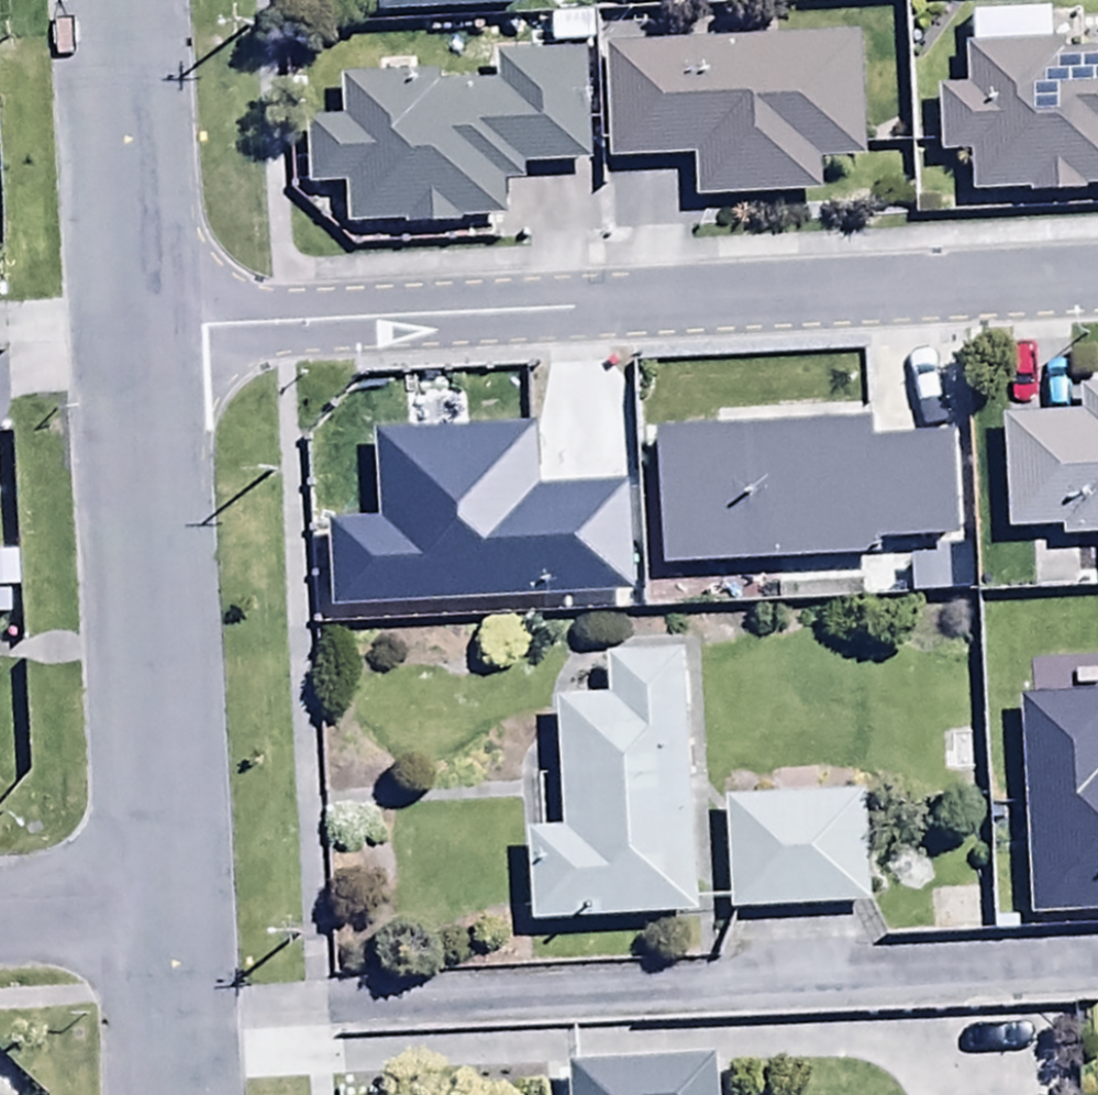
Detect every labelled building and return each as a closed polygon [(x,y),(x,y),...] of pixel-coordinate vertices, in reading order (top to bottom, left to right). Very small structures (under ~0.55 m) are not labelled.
[(378,18),(504,17),(504,7),(522,7),(522,0),(378,0),(378,18)] [(968,200),(1089,199),(1089,188),(1097,188),(1097,54),(1063,54),(1063,41),(1035,41),(1034,12),(988,13),(988,47),(966,48),(967,88),(935,89),(936,159),(968,158),(968,200)] [(858,37),(606,47),(610,164),(690,161),(692,205),(821,200),(820,166),(863,165),(858,37)] [(344,189),(345,229),(489,225),(489,217),(504,217),(503,183),(525,182),(525,164),(587,163),(584,55),(495,57),(496,84),(404,86),(404,76),(339,78),(340,119),(304,120),(306,190),(344,189)] [(1080,380),(1080,416),(1004,417),(1006,533),(1061,532),(1061,542),(1097,542),(1097,380),(1080,380)] [(10,618),(9,592),(15,592),(14,556),(0,556),(0,619),(10,618)] [(523,834),(528,926),(698,916),(683,650),(606,655),(609,696),(554,699),(562,832),(523,834)] [(1028,920),(1097,916),(1097,698),(1015,703),(1028,920)] [(725,801),(729,916),(865,912),(861,796),(725,801)] [(929,891),(929,931),(983,931),(983,891),(929,891)] [(718,1061),(568,1065),(569,1094),(719,1094),(718,1061)]
